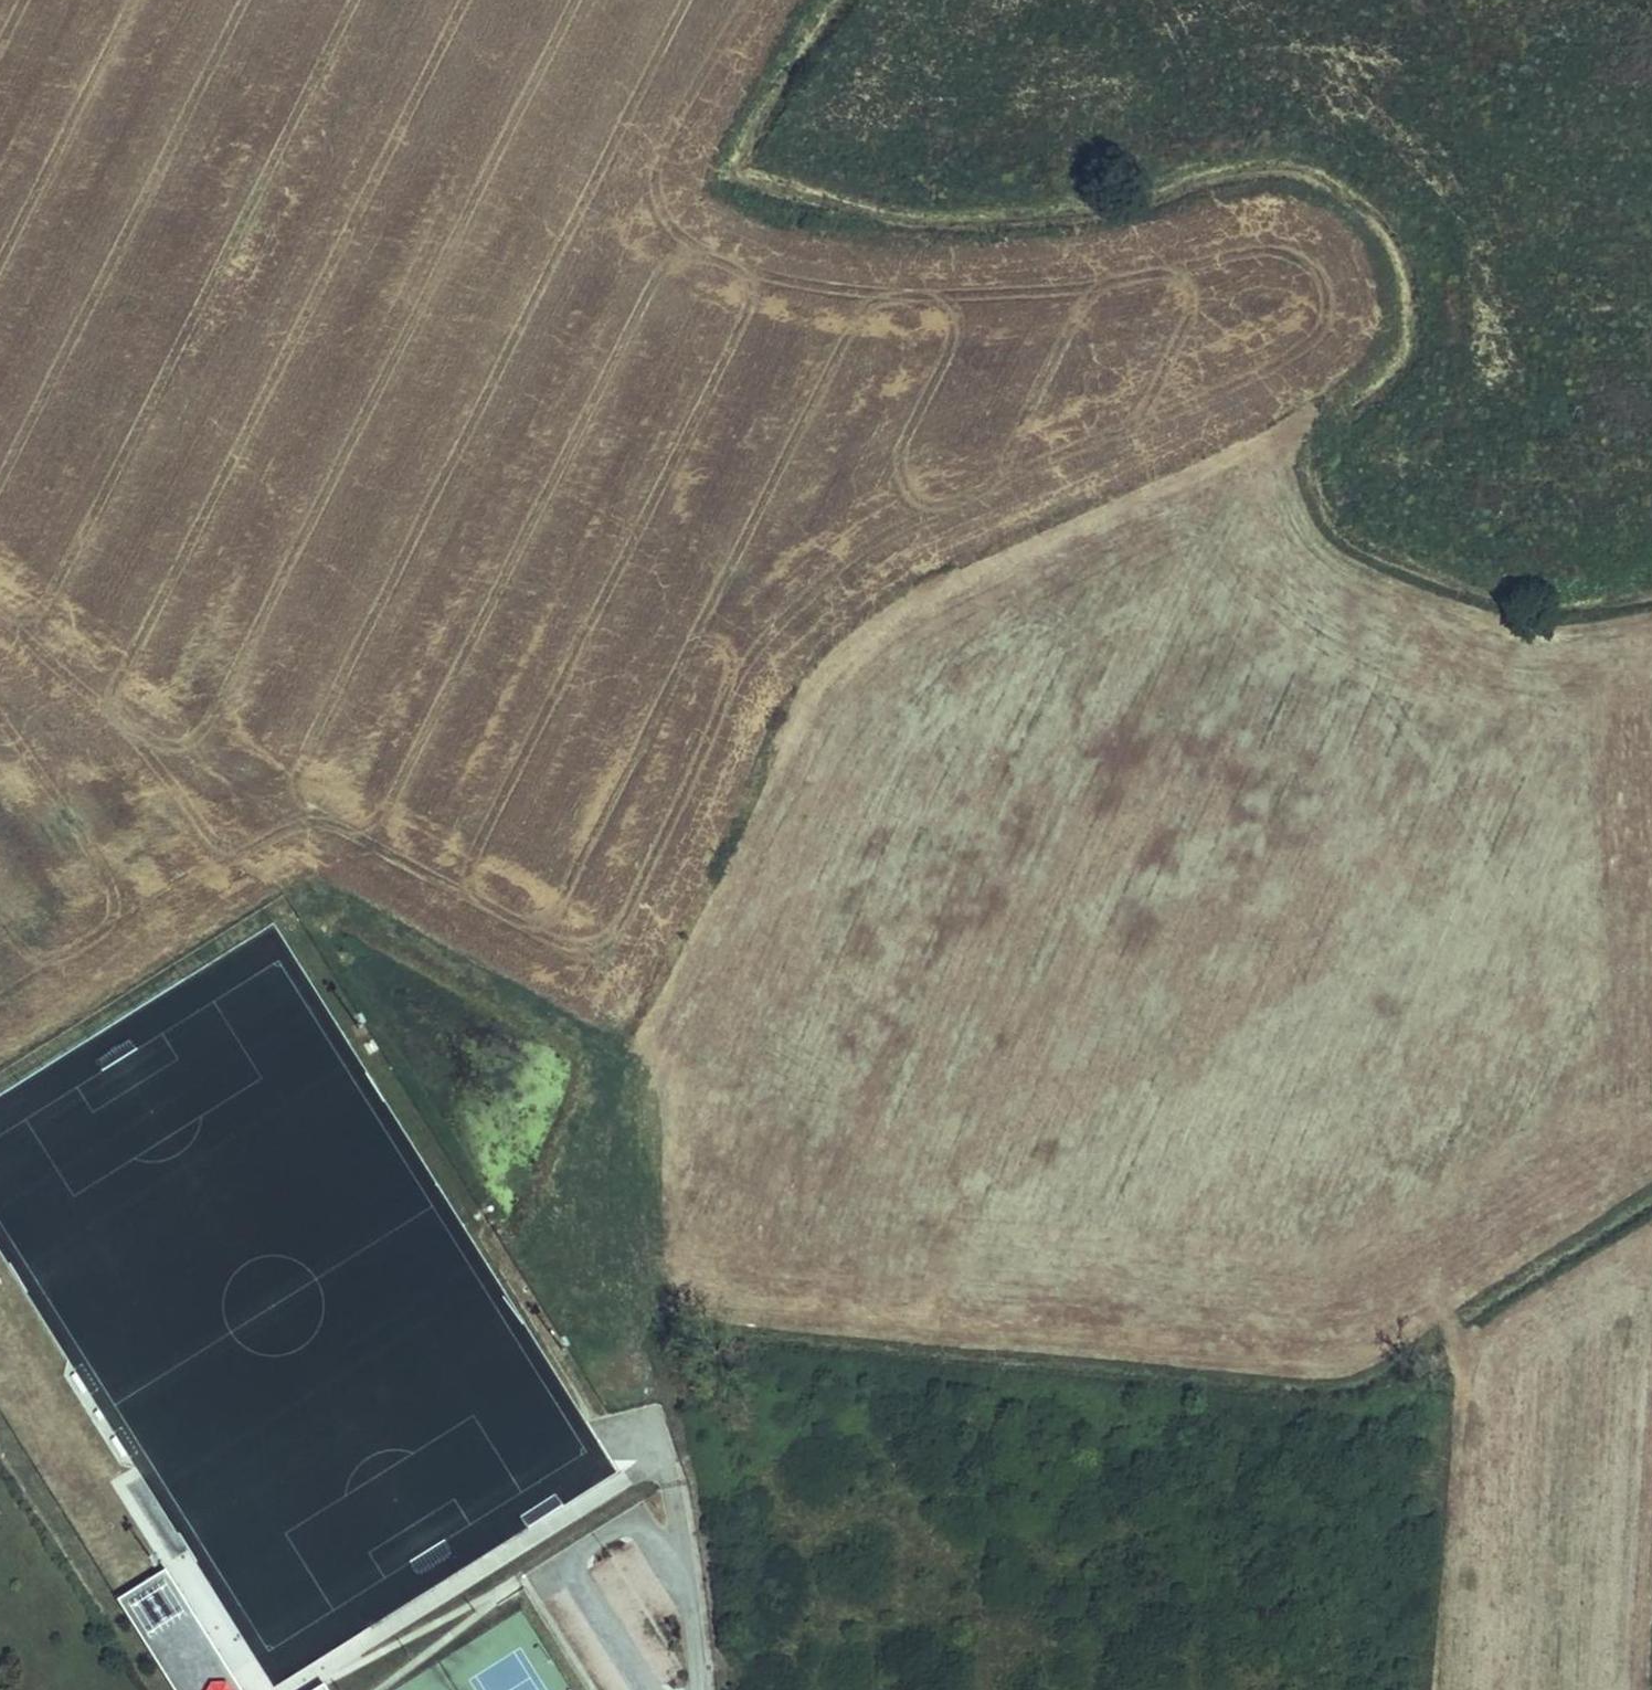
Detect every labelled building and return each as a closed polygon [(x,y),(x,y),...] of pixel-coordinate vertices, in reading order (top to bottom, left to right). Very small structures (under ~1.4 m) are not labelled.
[(107,1599),(164,1689),(231,1689),(155,1569),(107,1599)] [(312,1682),(299,1689),(317,1689),(312,1682)]
